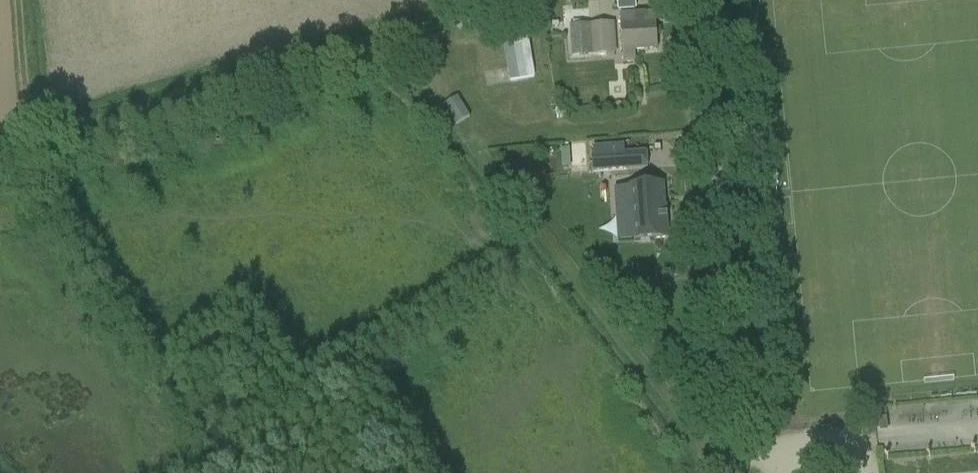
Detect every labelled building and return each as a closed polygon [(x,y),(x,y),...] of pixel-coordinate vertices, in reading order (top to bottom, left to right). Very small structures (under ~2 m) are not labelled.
[(634,0),(618,0),(618,10),(635,9),(634,0)] [(658,11),(677,10),(676,0),(658,0),(658,11)] [(651,14),(620,15),(623,63),(636,62),(635,51),(657,50),(656,23),(652,23),(651,14)] [(573,58),(616,55),(614,25),(571,29),(573,58)] [(504,43),(510,84),(535,80),(528,39),(504,43)] [(566,92),(557,100),(564,108),(573,99),(566,92)] [(571,168),(588,167),(586,143),(569,144),(571,168)] [(613,172),(626,171),(625,154),(624,145),(594,147),(595,173),(613,172)] [(665,206),(664,183),(627,186),(627,189),(615,190),(617,220),(633,219),(634,241),(668,239),(666,206),(665,206)]
